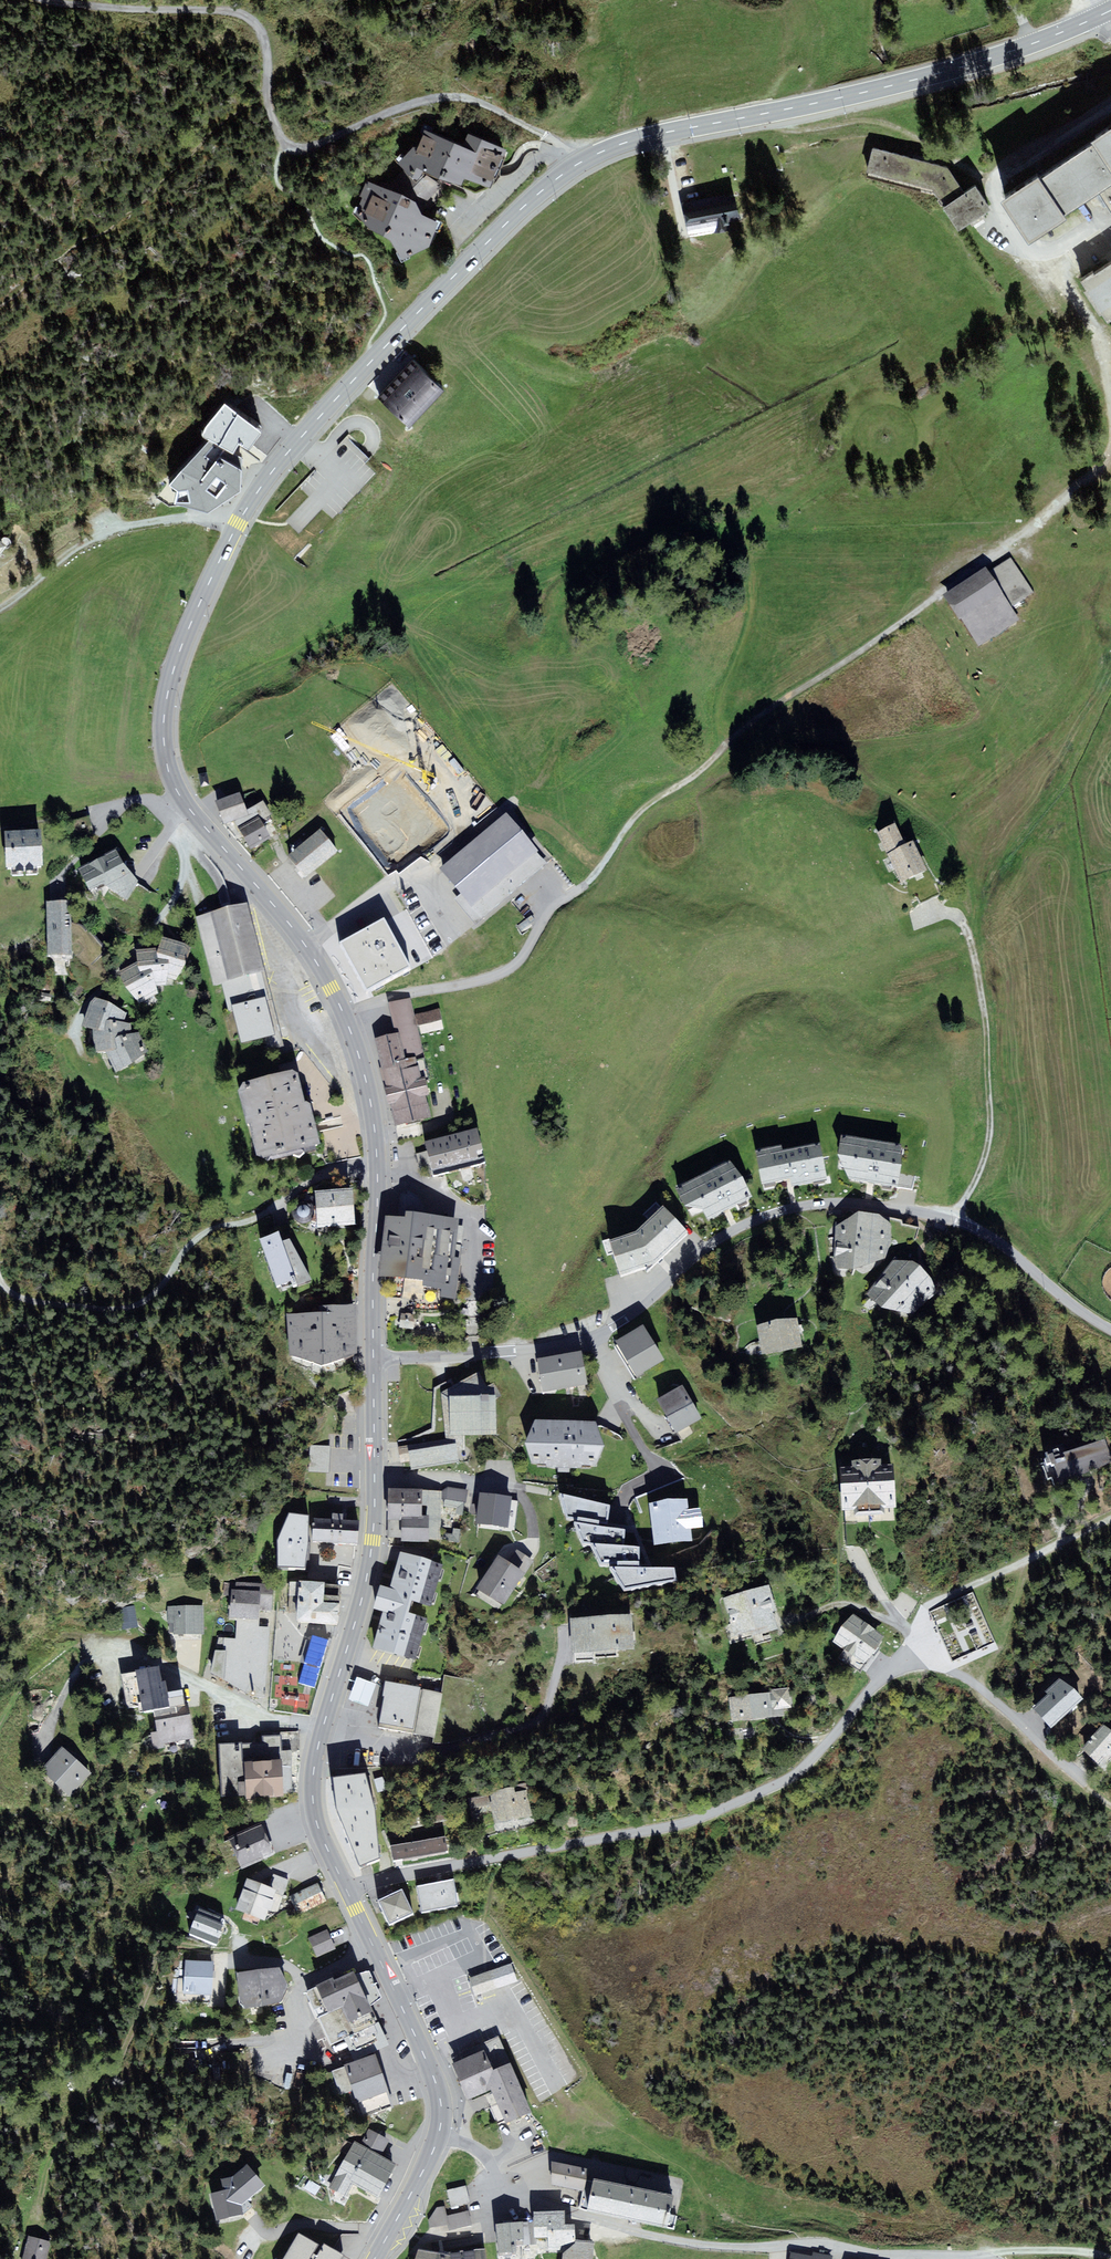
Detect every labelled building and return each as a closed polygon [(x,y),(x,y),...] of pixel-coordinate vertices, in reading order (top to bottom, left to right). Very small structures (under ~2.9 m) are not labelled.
[(1090,141),(1093,144),(1040,179),(1038,176),(1001,200),(1029,243),(1066,219),(1065,217),(1110,187),(1110,127),(1090,141)] [(507,149),(466,132),(462,146),(425,130),(417,148),(413,145),(398,161),(417,180),(423,173),(449,182),(461,186),(464,177),(489,188),(507,149)] [(947,167),(872,148),(866,173),(932,189),(959,231),(991,209),(976,186),(965,193),(947,167)] [(366,181),(360,195),(363,197),(354,213),(391,239),(401,259),(429,245),(438,222),(422,215),(420,211),(415,201),(402,193),(366,181)] [(681,203),(682,205),(688,238),(729,230),(728,221),(739,219),(735,195),(725,197),(725,194),(681,203)] [(409,428),(443,391),(410,361),(376,398),(409,428)] [(219,455),(222,450),(232,457),(239,446),(245,450),(250,454),(259,442),(266,432),(245,418),(223,402),(199,435),(207,440),(170,486),(177,492),(175,503),(210,512),(240,489),(242,469),(219,455)] [(1034,595),(1011,559),(990,573),(1013,608),(1034,595)] [(988,569),(946,597),(979,648),(1021,620),(1013,608),(990,573),(988,569)] [(249,820),(246,814),(240,797),(215,807),(224,830),(234,826),(249,820)] [(263,804),(246,814),(249,820),(234,826),(238,832),(258,821),(261,825),(271,820),(263,804)] [(548,869),(506,818),(470,847),(511,898),(548,869)] [(258,821),(238,832),(250,855),(271,844),(261,825),(258,821)] [(927,876),(913,846),(906,849),(895,827),(877,835),(888,857),(902,888),(927,876)] [(339,856),(320,833),(287,860),(306,883),(339,856)] [(42,836),(4,839),(6,874),(16,874),(23,873),(26,873),(34,873),(44,872),(42,836)] [(511,898),(470,847),(439,872),(481,923),(511,898)] [(89,890),(104,883),(129,870),(116,848),(78,868),(89,890)] [(129,870),(104,883),(126,900),(130,893),(138,880),(129,870)] [(72,955),(71,900),(47,901),(48,956),(72,955)] [(256,939),(247,902),(197,914),(213,983),(214,986),(221,984),(221,981),(264,970),(256,939)] [(343,940),(339,942),(343,950),(348,958),(366,990),(373,986),(411,965),(383,916),(343,940)] [(187,944),(162,936),(158,947),(157,951),(158,956),(169,960),(167,976),(176,980),(186,962),(191,946),(187,944)] [(157,951),(158,947),(136,949),(137,961),(138,967),(141,972),(152,968),(157,986),(165,985),(167,976),(169,960),(158,956),(157,951)] [(138,967),(137,961),(118,972),(125,987),(138,1003),(158,994),(157,986),(152,968),(141,972),(138,967)] [(233,1010),(236,1023),(270,1014),(269,1007),(265,995),(271,993),(265,970),(264,970),(221,981),(221,984),(229,1011),(233,1010)] [(110,1019),(124,1022),(127,1012),(107,1000),(95,998),(90,1003),(81,1026),(93,1031),(105,1030),(106,1020),(110,1019)] [(411,998),(388,1003),(395,1033),(399,1033),(405,1059),(415,1056),(416,1059),(424,1057),(419,1035),(415,1014),(411,998)] [(440,1008),(415,1014),(419,1035),(445,1029),(440,1008)] [(275,1033),(270,1014),(236,1023),(241,1042),(266,1036),(269,1050),(284,1046),(281,1032),(275,1033)] [(121,1035),(131,1033),(131,1023),(124,1022),(110,1019),(106,1020),(105,1030),(93,1031),(95,1052),(106,1051),(117,1048),(115,1038),(121,1035)] [(121,1035),(115,1038),(117,1048),(106,1051),(116,1072),(148,1052),(139,1031),(131,1033),(121,1035)] [(405,1059),(399,1033),(395,1033),(375,1038),(382,1067),(416,1059),(415,1056),(405,1059)] [(383,1084),(420,1076),(425,1075),(428,1074),(424,1057),(416,1059),(382,1067),(380,1067),(383,1081),(383,1084)] [(243,1082),(238,1090),(245,1124),(250,1122),(256,1153),(268,1160),(316,1149),(314,1145),(320,1144),(310,1103),(304,1101),(298,1073),(294,1069),(243,1082)] [(420,1076),(383,1084),(385,1092),(386,1096),(388,1104),(425,1095),(430,1094),(425,1075),(420,1076)] [(425,1095),(388,1104),(390,1112),(393,1126),(431,1117),(425,1095)] [(477,1127),(424,1141),(432,1173),(485,1160),(477,1127)] [(902,1143),(842,1135),(837,1154),(849,1178),(898,1186),(902,1143)] [(827,1179),(820,1141),(781,1149),(781,1145),(755,1150),(762,1184),(789,1179),(791,1186),(827,1179)] [(752,1196),(730,1160),(675,1188),(684,1206),(702,1207),(707,1219),(752,1196)] [(353,1187),(315,1190),(316,1205),(316,1209),(354,1206),(353,1187)] [(459,1218),(424,1212),(424,1207),(422,1202),(421,1198),(419,1195),(413,1191),(407,1191),(403,1192),(399,1197),(397,1216),(386,1216),(379,1274),(424,1279),(423,1286),(441,1288),(440,1296),(456,1298),(461,1258),(454,1257),(459,1218)] [(304,1200),(300,1200),(297,1202),(294,1204),(293,1207),(292,1211),(293,1214),(295,1217),(297,1220),(301,1221),(304,1221),(308,1220),(311,1218),(311,1217),(313,1216),(314,1212),(314,1208),(313,1206),(313,1205),(310,1202),(307,1200),(304,1200)] [(688,1231),(662,1205),(637,1230),(609,1239),(622,1275),(656,1264),(688,1231)] [(354,1206),(316,1209),(317,1221),(317,1227),(356,1224),(354,1206)] [(859,1211),(836,1227),(834,1254),(836,1267),(853,1269),(885,1258),(891,1240),(890,1224),(879,1214),(859,1211)] [(279,1230),(260,1238),(277,1288),(281,1286),(283,1289),(312,1280),(289,1238),(283,1240),(279,1230)] [(913,1260),(892,1260),(867,1294),(882,1307),(912,1315),(937,1292),(931,1277),(919,1264),(913,1260)] [(356,1304),(319,1303),(319,1312),(288,1315),(290,1357),(322,1366),(357,1353),(356,1304)] [(797,1316),(777,1319),(782,1351),(802,1348),(797,1316)] [(415,1319),(403,1317),(402,1325),(415,1326),(415,1319)] [(782,1351),(777,1319),(757,1322),(762,1354),(782,1351)] [(665,1359),(643,1324),(615,1341),(637,1376),(665,1359)] [(543,1392),(588,1384),(582,1350),(537,1358),(543,1392)] [(479,1371),(441,1393),(446,1445),(457,1443),(458,1449),(465,1449),(463,1434),(497,1434),(497,1398),(502,1396),(494,1382),(487,1386),(479,1371)] [(703,1418),(682,1384),(656,1400),(676,1434),(703,1418)] [(596,1421),(534,1419),(524,1444),(534,1464),(598,1466),(606,1446),(596,1421)] [(1104,1438),(1060,1453),(1058,1448),(1046,1452),(1047,1457),(1044,1458),(1046,1463),(1051,1462),(1052,1464),(1054,1464),(1060,1483),(1076,1478),(1075,1475),(1083,1472),(1110,1463),(1110,1458),(1104,1438)] [(458,1449),(457,1443),(446,1445),(407,1451),(410,1470),(460,1461),(458,1449)] [(330,1449),(311,1448),(310,1473),(329,1474),(330,1449)] [(853,1466),(840,1467),(842,1509),(853,1508),(853,1512),(853,1515),(883,1513),(882,1508),(897,1507),(894,1463),(880,1464),(880,1458),(852,1459),(853,1466)] [(422,1488),(389,1487),(387,1537),(401,1537),(401,1541),(429,1542),(430,1539),(439,1540),(440,1500),(441,1490),(422,1490),(422,1488)] [(450,1487),(441,1490),(440,1500),(466,1503),(468,1489),(450,1487)] [(610,1505),(560,1493),(566,1518),(573,1518),(582,1541),(590,1542),(623,1545),(625,1529),(598,1525),(599,1522),(607,1523),(610,1505)] [(510,1498),(481,1495),(478,1519),(507,1522),(510,1498)] [(687,1498),(649,1502),(654,1546),(685,1543),(684,1530),(690,1529),(687,1498)] [(309,1517),(308,1514),(289,1513),(277,1541),(279,1566),(305,1566),(307,1541),(309,1517)] [(360,1520),(343,1519),(343,1513),(332,1513),(331,1519),(330,1542),(358,1543),(360,1520)] [(307,1541),(330,1542),(331,1519),(309,1517),(307,1541)] [(640,1546),(623,1545),(590,1542),(600,1564),(608,1564),(608,1566),(624,1589),(676,1580),(675,1567),(639,1566),(640,1546)] [(476,1589),(504,1606),(533,1560),(517,1549),(509,1561),(498,1555),(476,1589)] [(443,1563),(400,1551),(390,1587),(380,1584),(377,1596),(410,1605),(412,1600),(431,1605),(443,1563)] [(341,1583),(299,1580),(299,1582),(298,1595),(296,1622),(338,1624),(341,1583)] [(273,1584),(236,1582),(236,1584),(224,1583),(223,1595),(232,1595),(230,1618),(237,1619),(259,1620),(260,1609),(265,1610),(272,1610),(273,1584)] [(298,1595),(299,1582),(289,1582),(288,1595),(298,1595)] [(778,1630),(773,1611),(776,1610),(769,1584),(723,1598),(734,1634),(753,1629),(760,1627),(762,1634),(778,1630)] [(409,1612),(410,1605),(377,1596),(373,1609),(382,1611),(372,1648),(415,1660),(427,1617),(409,1612)] [(203,1605),(167,1606),(168,1634),(204,1634),(203,1605)] [(134,1606),(119,1609),(123,1629),(138,1627),(134,1606)] [(631,1614),(570,1618),(572,1652),(634,1648),(631,1614)] [(862,1621),(852,1614),(833,1642),(845,1650),(852,1655),(865,1664),(884,1636),(862,1621)] [(259,1620),(237,1619),(235,1638),(219,1638),(218,1650),(216,1649),(213,1674),(226,1681),(249,1694),(265,1695),(270,1627),(259,1626),(259,1620)] [(846,1664),(852,1655),(845,1650),(838,1659),(846,1664)] [(158,1665),(136,1669),(143,1711),(153,1709),(157,1732),(150,1733),(153,1750),(165,1748),(164,1743),(194,1738),(188,1704),(185,1704),(183,1695),(175,1696),(168,1697),(166,1679),(160,1680),(158,1665)] [(376,1683),(357,1677),(349,1699),(368,1706),(376,1683)] [(1074,1688),(1059,1678),(1045,1691),(1047,1693),(1048,1694),(1033,1708),(1051,1728),(1084,1699),(1074,1688)] [(421,1687),(386,1681),(383,1696),(384,1697),(379,1727),(435,1737),(443,1693),(420,1689),(421,1687)] [(770,1692),(728,1697),(731,1721),(772,1717),(772,1710),(779,1709),(791,1708),(789,1687),(769,1689),(770,1692)] [(1103,1723),(1081,1748),(1095,1760),(1099,1763),(1104,1757),(1109,1762),(1110,1759),(1110,1730),(1103,1723)] [(242,1742),(219,1744),(222,1796),(246,1795),(246,1799),(283,1797),(283,1792),(294,1791),(291,1749),(282,1749),(281,1735),(263,1736),(263,1742),(242,1744),(242,1742)] [(91,1773),(62,1746),(40,1770),(70,1796),(91,1773)] [(333,1777),(337,1811),(375,1805),(365,1772),(333,1777)] [(532,1816),(527,1790),(515,1792),(514,1786),(506,1787),(513,1820),(532,1816)] [(513,1820),(506,1787),(489,1791),(495,1823),(513,1820)] [(379,1861),(375,1805),(337,1811),(360,1869),(379,1861)] [(264,1829),(233,1844),(244,1870),(276,1855),(264,1829)] [(445,1835),(391,1845),(394,1861),(448,1851),(445,1835)] [(247,1878),(235,1909),(265,1920),(269,1910),(272,1911),(276,1900),(273,1899),(277,1889),(247,1878)] [(417,1886),(421,1913),(459,1906),(454,1878),(440,1881),(417,1886)] [(298,1915),(326,1902),(317,1883),(289,1896),(298,1915)] [(391,1894),(377,1900),(389,1926),(414,1912),(402,1889),(391,1894)] [(225,1918),(199,1908),(188,1935),(216,1945),(222,1932),(221,1931),(225,1918)] [(327,1929),(309,1937),(317,1956),(335,1949),(327,1929)] [(213,1995),(214,1961),(185,1960),(184,1994),(213,1995)] [(512,1964),(469,1979),(475,1996),(517,1981),(512,1964)] [(241,1998),(246,2007),(281,2003),(288,1983),(280,1967),(237,1973),(241,1998)] [(317,1986),(305,1992),(317,2020),(366,1997),(356,1975),(354,1970),(335,1979),(334,1977),(316,1984),(317,1986)] [(356,1975),(366,1997),(370,2005),(376,2000),(381,1996),(369,1971),(364,1972),(356,1975)] [(370,2005),(366,1997),(317,2020),(329,2046),(355,2034),(362,2049),(386,2038),(370,2005)] [(452,2063),(460,2082),(484,2071),(493,2068),(485,2049),(452,2063)] [(389,2091),(375,2053),(344,2065),(345,2067),(353,2091),(357,2102),(389,2091)] [(511,2063),(494,2070),(493,2068),(484,2071),(492,2090),(506,2123),(531,2112),(511,2063)] [(353,2091),(345,2067),(332,2071),(340,2095),(353,2091)] [(492,2090),(484,2071),(460,2082),(468,2101),(492,2090)] [(375,2152),(381,2155),(389,2139),(369,2128),(360,2145),(375,2152)] [(360,2145),(354,2141),(329,2188),(346,2196),(353,2184),(356,2186),(375,2152),(360,2145)] [(381,2155),(375,2152),(356,2186),(377,2198),(396,2164),(381,2155)] [(588,2168),(551,2161),(553,2185),(585,2192),(588,2168)] [(233,2176),(221,2178),(223,2190),(209,2194),(216,2221),(244,2214),(241,2205),(266,2186),(247,2164),(233,2176)] [(674,2195),(595,2177),(588,2210),(626,2219),(667,2228),(674,2195)] [(466,2186),(447,2190),(451,2207),(470,2203),(466,2186)] [(447,2215),(445,2206),(437,2207),(428,2220),(429,2228),(448,2225),(450,2224),(447,2215)] [(469,2210),(447,2215),(450,2224),(448,2225),(449,2230),(472,2224),(469,2210)] [(562,2253),(576,2240),(575,2223),(566,2224),(565,2211),(533,2213),(534,2237),(548,2237),(548,2253),(562,2253)] [(510,2222),(495,2224),(499,2257),(517,2255),(515,2239),(523,2238),(523,2223),(523,2221),(510,2222)] [(344,2254),(324,2243),(317,2255),(313,2253),(318,2243),(299,2232),(283,2258),(342,2258),(344,2254)] [(28,2235),(22,2258),(46,2258),(51,2240),(28,2235)] [(576,2240),(562,2253),(562,2258),(594,2258),(595,2241),(583,2240),(576,2240)] [(449,2254),(419,2248),(416,2258),(487,2258),(485,2248),(449,2254)]
